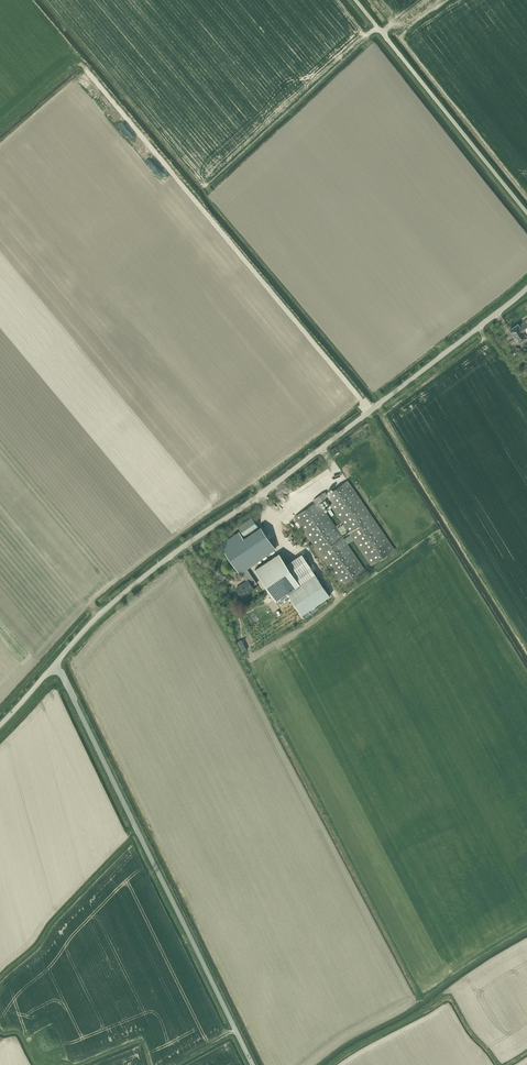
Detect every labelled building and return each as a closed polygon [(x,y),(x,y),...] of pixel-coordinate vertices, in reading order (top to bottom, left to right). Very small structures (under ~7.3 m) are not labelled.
[(518,324),(509,330),(518,343),(526,337),(525,334),(526,333),(526,334),(526,319),(522,322),(523,323),(519,326),(518,324)] [(315,502),(295,516),(341,585),(365,569),(319,502),(325,498),(371,565),(394,549),(347,480),(327,494),(325,492),(313,499),(315,502)] [(236,588),(242,597),(254,589),(252,586),(257,583),(247,568),(256,561),(274,550),(275,549),(261,527),(259,528),(252,517),(238,526),(244,535),(245,535),(246,537),(244,539),(239,532),(221,544),(226,551),(225,551),(239,573),(241,572),(246,581),(245,582),(236,588)] [(278,553),(255,569),(276,600),(287,592),(302,614),(309,610),(311,613),(318,608),(316,605),(330,596),(303,555),(297,559),(296,557),(286,564),(278,553)] [(243,651),(247,649),(242,639),(238,642),(243,651)]
